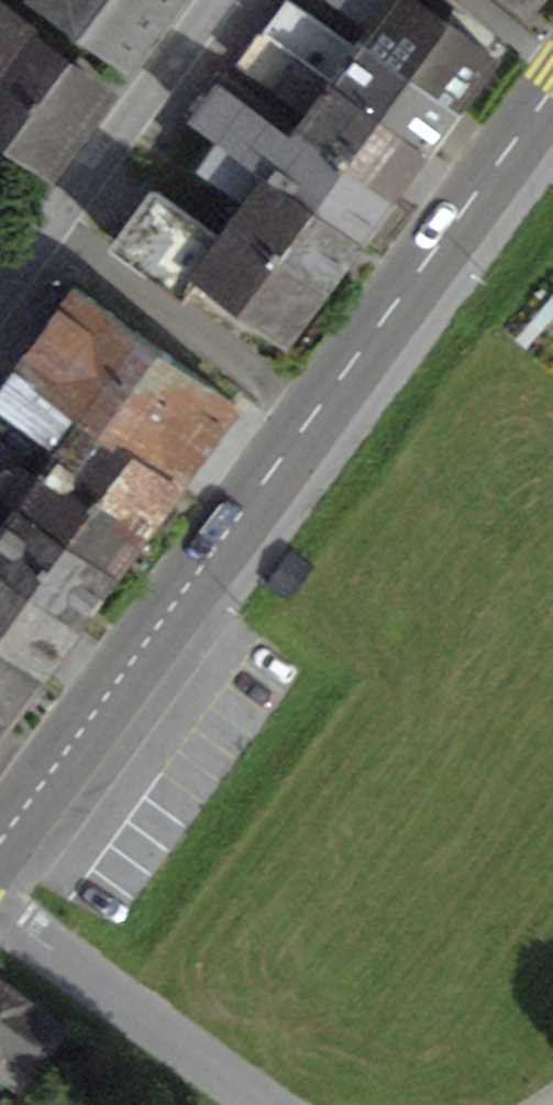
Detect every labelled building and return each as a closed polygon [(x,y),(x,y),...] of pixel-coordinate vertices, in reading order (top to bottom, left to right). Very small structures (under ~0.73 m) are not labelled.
[(51,162),(105,90),(62,57),(69,47),(61,40),(5,0),(0,0),(0,124),(51,162)] [(127,60),(173,0),(46,0),(127,60)] [(423,147),(456,103),(365,36),(357,48),(291,0),(285,0),(263,31),(423,147)] [(373,25),(365,36),(456,103),(491,54),(441,17),(449,6),(441,0),(433,0),(428,7),(418,0),(339,0),(373,25)] [(300,124),(390,191),(423,147),(263,31),(241,59),(311,110),(300,124)] [(223,136),(358,235),(390,191),(300,124),(228,70),(192,118),(221,138),(223,136)] [(233,217),(323,283),(358,235),(223,136),(221,138),(202,165),(246,198),(233,217)] [(196,268),(286,335),(323,283),(233,217),(219,235),(171,200),(132,254),(180,289),(196,268)] [(235,403),(74,285),(19,363),(179,481),(235,403)] [(145,527),(179,481),(19,363),(0,387),(0,399),(61,444),(51,457),(145,527)] [(112,571),(145,527),(51,457),(38,475),(21,462),(24,457),(0,438),(0,494),(16,506),(17,504),(112,571)] [(77,621),(112,571),(17,504),(16,506),(9,515),(0,514),(0,565),(77,621)] [(295,555),(275,584),(295,597),(314,568),(295,555)] [(39,672),(77,621),(0,565),(0,643),(39,672)] [(39,672),(0,643),(0,726),(39,672)] [(18,1086),(62,1027),(0,981),(0,1073),(18,1086)]
